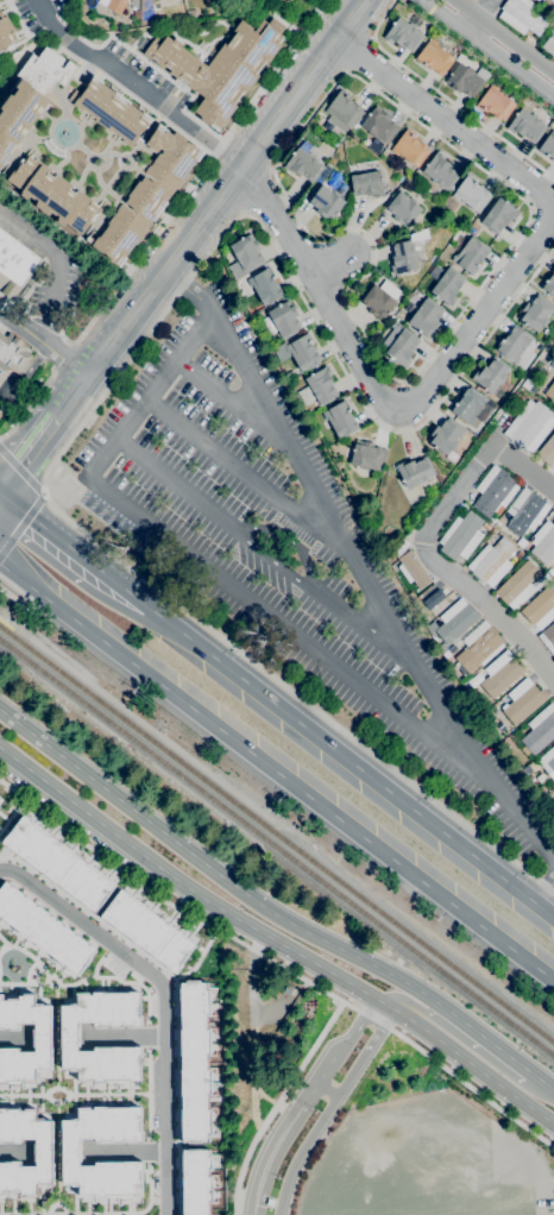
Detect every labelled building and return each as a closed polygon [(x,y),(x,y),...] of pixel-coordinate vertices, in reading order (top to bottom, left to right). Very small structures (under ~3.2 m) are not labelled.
[(97,1),(98,0),(127,0),(119,14),(105,7),(106,6),(97,1)] [(501,8),(507,0),(530,0),(536,5),(533,10),(548,21),(537,36),(528,29),(522,34),(498,17),(503,10),(501,8)] [(553,9),(553,0),(541,0),(553,9)] [(19,38),(0,49),(0,5),(19,38)] [(140,55),(196,95),(188,106),(219,128),(294,25),(267,6),(253,24),(240,15),(204,65),(165,38),(158,49),(149,43),(140,55)] [(411,52),(403,45),(402,46),(394,40),(391,43),(383,37),(394,25),(392,24),(394,21),(395,23),(398,17),(424,36),(411,52)] [(529,44),(523,39),(527,34),(533,39),(529,44)] [(550,34),(553,37),(553,59),(552,57),(553,56),(541,46),(550,34)] [(443,78),(426,65),(424,65),(415,59),(430,38),(437,43),(436,45),(454,58),(445,73),(446,74),(443,78)] [(31,61),(64,84),(76,68),(43,44),(31,61)] [(473,99),(470,96),(468,97),(462,93),(464,92),(462,90),(460,94),(451,87),(451,86),(445,82),(448,77),(460,63),(485,81),(473,99)] [(71,101),(132,144),(150,119),(89,76),(71,101)] [(46,101),(0,167),(0,140),(5,134),(0,131),(0,116),(23,83),(46,101)] [(503,121),(501,119),(499,120),(492,115),(493,114),(492,113),(491,113),(485,108),(483,112),(476,106),(487,89),(491,83),(498,88),(497,90),(516,103),(503,121)] [(344,132),(327,120),(330,115),(325,111),(341,89),(348,94),(347,97),(354,102),(361,107),(360,108),(363,111),(351,127),(348,126),(344,132)] [(386,145),(361,126),(376,106),(391,117),(389,119),(399,127),(386,145)] [(534,144),(516,131),(514,133),(506,128),(521,108),(546,126),(534,144)] [(417,166),(399,153),(398,156),(390,150),(407,128),(415,134),(413,137),(420,143),(421,141),(428,146),(427,147),(429,150),(417,166)] [(553,128),(553,129),(553,161),(548,157),(537,150),(553,128)] [(175,131),(149,168),(174,185),(200,149),(175,131)] [(377,155),(367,147),(374,138),(384,145),(377,155)] [(336,147),(332,144),(335,139),(340,143),(336,147)] [(311,182),(301,175),(300,176),(292,170),(290,174),(283,168),(298,146),(323,165),(311,182)] [(448,190),(422,171),(437,151),(446,157),(443,159),(451,164),(449,165),(460,174),(448,190)] [(27,156),(99,206),(78,233),(8,183),(27,156)] [(330,221),(325,216),(323,218),(316,212),(319,208),(307,200),(320,183),(314,180),(326,164),(332,169),(321,184),(345,202),(340,209),(340,208),(338,212),(339,214),(338,215),(336,214),(333,218),(330,221)] [(333,188),(327,183),(336,171),(342,177),(339,181),(333,188)] [(373,197),(373,194),(365,196),(365,194),(352,196),(348,176),(379,171),(384,196),(373,197)] [(479,213),(460,199),(459,201),(452,195),(467,175),(478,182),(476,184),(480,187),(479,188),(484,191),(485,190),(489,193),(492,195),(479,213)] [(143,176),(94,243),(120,262),(169,195),(143,176)] [(339,181),(346,187),(338,195),(332,190),(333,188),(339,181)] [(407,228),(401,222),(399,224),(392,218),(395,215),(383,207),(397,189),(422,209),(414,220),(416,221),(415,222),(413,221),(407,228)] [(496,235),(479,222),(499,196),(520,213),(514,220),(510,218),(496,235)] [(11,300),(0,291),(0,229),(42,260),(11,300)] [(235,279),(228,266),(238,260),(229,245),(251,233),(254,241),(256,240),(260,248),(257,251),(258,253),(259,253),(264,263),(235,279)] [(472,275),(457,264),(451,260),(457,253),(458,253),(472,235),(490,248),(480,262),(480,260),(478,264),(479,265),(478,267),(477,267),(472,275)] [(392,275),(390,265),(394,265),(392,256),(395,256),(395,254),(394,254),(390,243),(410,238),(416,269),(392,275)] [(264,307),(252,287),(251,287),(246,279),(269,266),(272,273),(271,275),(272,277),(273,276),(275,278),(273,278),(276,282),(284,295),(264,307)] [(451,307),(430,291),(449,266),(465,278),(457,289),(458,290),(453,296),(457,298),(451,307)] [(552,272),(553,269),(553,298),(539,287),(544,278),(547,281),(553,273),(552,272)] [(383,320),(376,315),(374,316),(367,310),(370,308),(358,300),(371,282),(379,288),(384,279),(401,291),(395,300),(398,302),(386,317),(385,316),(383,320)] [(537,292),(553,305),(553,310),(536,332),(517,317),(522,311),(521,310),(527,302),(529,304),(537,292)] [(427,338),(407,322),(427,296),(442,308),(434,320),(437,321),(429,332),(430,333),(427,338)] [(283,340),(277,330),(269,335),(260,320),(269,315),(267,311),(289,300),(298,315),(295,317),(295,319),(296,317),(300,325),(298,326),(301,329),(283,340)] [(523,370),(496,350),(498,347),(496,345),(503,335),(506,338),(509,334),(508,333),(515,323),(534,338),(533,339),(537,342),(531,352),(535,354),(523,370)] [(404,369),(384,353),(385,352),(379,347),(396,326),(402,330),(404,327),(421,340),(408,358),(410,360),(404,369)] [(12,370),(0,385),(0,333),(6,338),(10,333),(29,346),(25,351),(32,357),(18,374),(12,370)] [(301,372),(291,355),(279,363),(272,350),(285,341),(287,345),(308,333),(313,341),(311,341),(311,342),(310,344),(315,351),(320,358),(319,359),(320,361),(301,372)] [(492,394),(471,379),(478,371),(479,372),(485,366),(493,355),(510,367),(492,394)] [(321,407),(320,404),(316,398),(314,399),(304,405),(296,392),(309,385),(304,378),(327,366),(332,374),(328,377),(333,383),(329,385),(329,386),(330,385),(334,391),(335,390),(339,396),(321,407)] [(543,395),(553,402),(553,379),(543,395)] [(471,426),(448,409),(454,402),(457,403),(467,389),(468,389),(471,385),(487,398),(473,417),(476,418),(471,426)] [(338,437),(328,420),(326,421),(322,413),(342,401),(345,399),(347,407),(346,407),(347,409),(350,409),(350,411),(352,416),(351,417),(353,421),(354,421),(355,423),(358,427),(338,437)] [(553,411),(553,412),(553,424),(530,454),(524,449),(524,451),(508,439),(509,437),(503,433),(528,399),(534,404),(536,401),(552,413),(553,411)] [(447,455),(427,440),(432,435),(430,435),(437,426),(439,427),(445,420),(446,421),(448,416),(466,429),(447,455)] [(553,465),(553,429),(531,455),(549,471),(553,465)] [(378,471),(351,465),(353,451),(352,451),(352,449),(353,449),(354,443),(355,443),(355,440),(364,442),(364,441),(374,443),(373,447),(386,449),(384,462),(380,462),(378,471)] [(407,489),(396,465),(404,461),(405,464),(413,460),(414,461),(426,455),(435,476),(407,489)] [(489,518),(472,505),(480,493),(474,489),(493,465),(499,468),(499,467),(509,474),(508,476),(516,481),(514,484),(518,487),(503,506),(499,504),(489,518)] [(520,537),(505,527),(512,516),(506,511),(524,486),(530,492),(531,491),(546,502),(546,503),(550,506),(533,530),(527,527),(520,537)] [(453,561),(439,550),(442,546),(437,542),(457,516),(461,520),(468,510),(483,521),(477,530),(483,535),(465,559),(458,554),(453,561)] [(553,524),(553,523),(553,556),(546,566),(529,552),(535,546),(530,542),(535,537),(533,536),(547,520),(553,524)] [(491,588),(485,583),(484,583),(484,581),(483,584),(471,573),(472,572),(466,567),(487,543),(492,548),(502,536),(515,548),(505,560),(511,565),(491,588)] [(397,559),(391,554),(403,540),(409,544),(397,559)] [(418,590),(413,581),(409,584),(397,567),(401,565),(397,559),(409,550),(430,581),(418,590)] [(514,611),(508,604),(506,605),(493,592),(528,559),(540,573),(529,583),(536,590),(514,611)] [(553,608),(553,591),(546,583),(511,615),(528,632),(553,608)] [(427,610),(445,597),(438,588),(420,601),(427,610)] [(446,647),(434,634),(443,625),(439,618),(461,599),(467,605),(468,604),(479,618),(446,647)] [(462,676),(455,669),(460,665),(454,659),(467,647),(461,641),(484,619),(490,625),(497,634),(503,642),(502,644),(503,646),(481,666),(480,663),(468,674),(466,672),(462,676)] [(537,636),(553,623),(553,656),(537,636)] [(492,700),(523,668),(508,651),(476,684),(492,700)] [(515,731),(552,694),(535,676),(497,713),(515,731)] [(550,703),(553,706),(553,737),(533,756),(520,741),(531,730),(527,724),(550,703)] [(536,761),(553,745),(553,781),(536,761)] [(0,843),(94,913),(114,886),(21,816),(0,843)] [(76,976),(96,949),(2,880),(0,883),(0,920),(76,976)] [(100,915),(120,889),(195,946),(175,972),(100,915)] [(178,983),(180,1144),(208,1144),(208,1138),(212,1138),(212,1109),(208,1109),(208,1096),(210,1096),(210,1069),(207,1069),(207,1056),(210,1056),(209,1030),(206,1030),(206,1014),(209,1014),(209,989),(206,989),(206,983),(178,983)] [(59,1006),(59,1071),(76,1071),(76,1082),(140,1082),(140,1047),(93,1047),(93,1051),(76,1051),(76,1024),(92,1024),(92,1027),(140,1027),(140,991),(75,991),(75,1006),(59,1006)] [(18,1028),(18,1024),(34,1024),(34,1052),(18,1052),(18,1049),(0,1049),(0,1084),(19,1084),(19,1081),(34,1081),(34,1070),(51,1070),(50,1005),(33,1005),(33,995),(17,996),(17,1000),(1,1000),(1,995),(0,995),(0,1028),(18,1028)] [(61,1121),(61,1186),(77,1186),(77,1197),(141,1197),(141,1163),(94,1163),(95,1166),(77,1167),(77,1139),(93,1139),(93,1142),(141,1142),(141,1107),(76,1108),(76,1121),(61,1121)] [(1,1194),(0,1194),(0,1163),(4,1163),(4,1162),(10,1162),(10,1160),(20,1160),(20,1166),(34,1166),(34,1162),(33,1162),(32,1144),(34,1144),(33,1138),(18,1138),(18,1142),(0,1142),(0,1109),(19,1109),(19,1110),(23,1110),(23,1108),(34,1108),(34,1121),(49,1121),(50,1182),(33,1183),(33,1192),(20,1192),(20,1189),(1,1189),(1,1194)] [(208,1202),(212,1202),(212,1176),(207,1176),(207,1170),(212,1170),(212,1157),(207,1157),(207,1150),(182,1150),(182,1214),(208,1214),(208,1202)]
